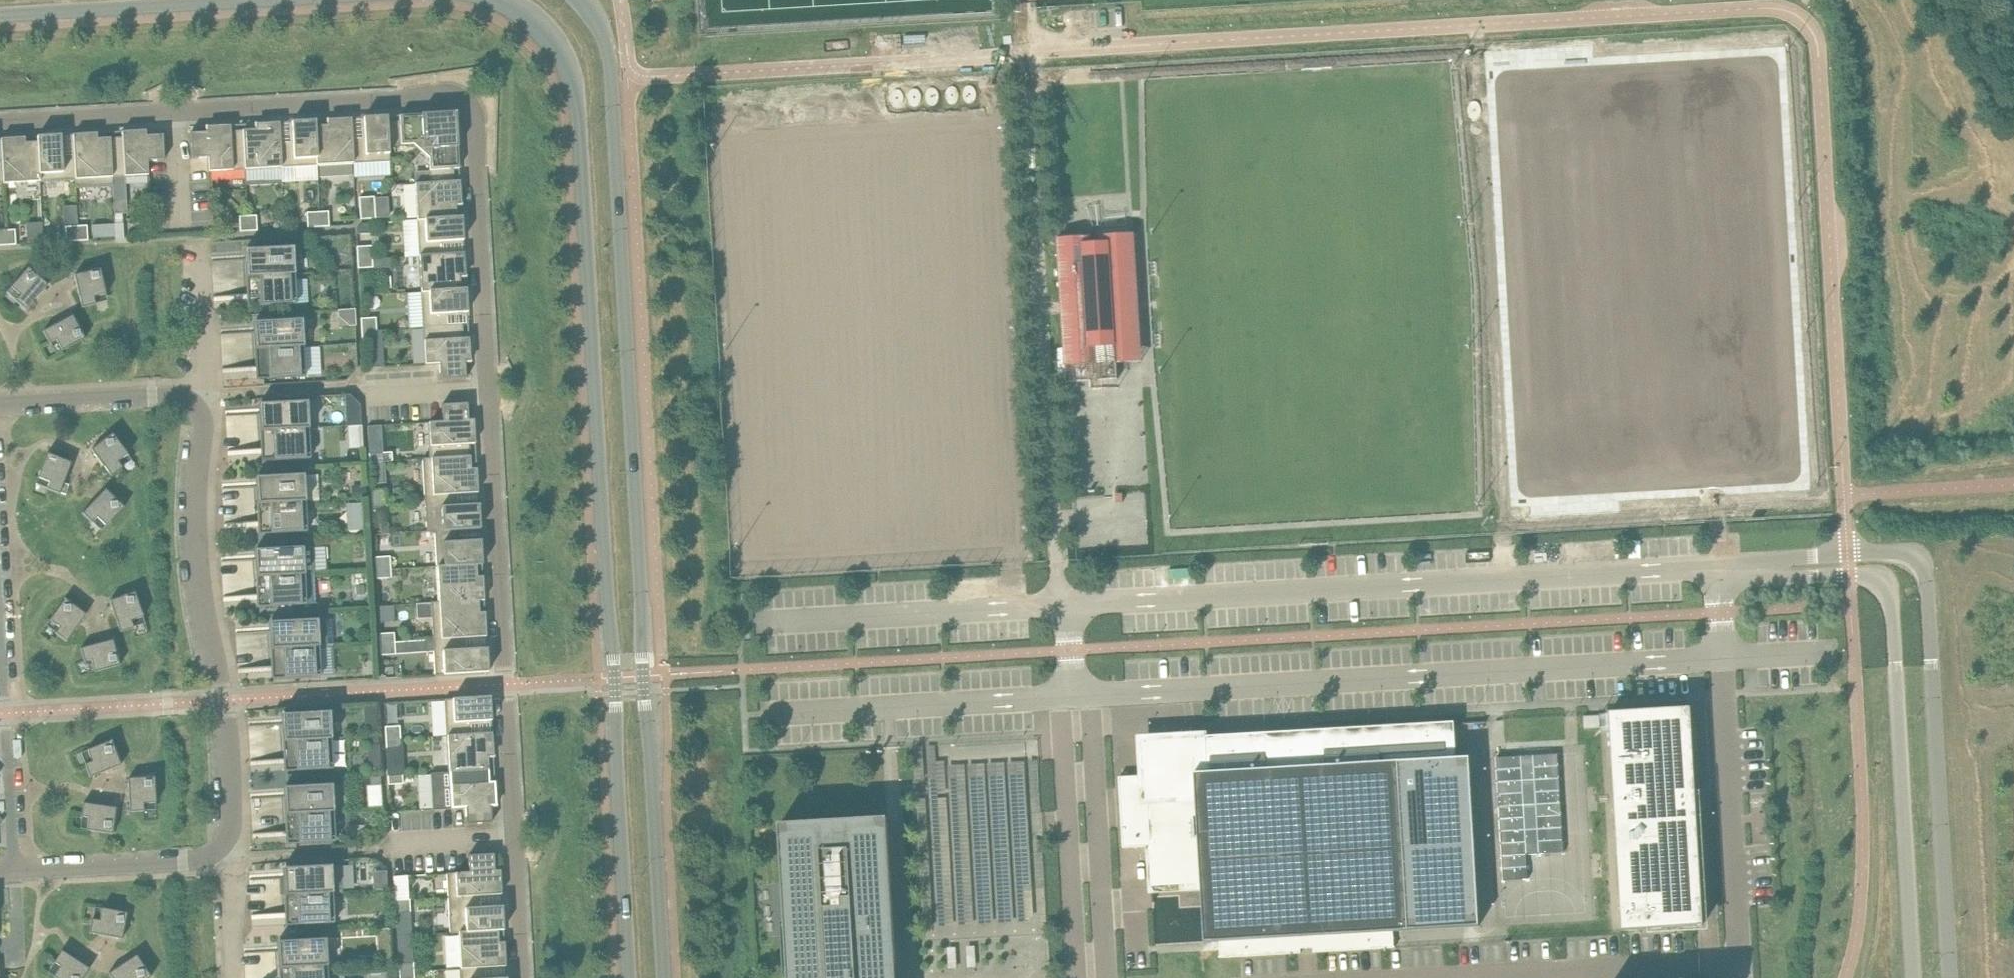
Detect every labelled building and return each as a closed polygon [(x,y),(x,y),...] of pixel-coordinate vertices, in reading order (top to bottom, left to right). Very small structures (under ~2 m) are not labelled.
[(387,116),(386,116),(389,161),(390,161),(389,146),(413,144),(421,151),(455,112),(421,114),(420,115),(416,115),(416,114),(398,115),(399,121),(387,121),(387,116)] [(455,112),(421,151),(428,158),(430,182),(414,183),(414,184),(459,182),(459,181),(454,181),(454,169),(459,169),(458,152),(457,147),(458,147),(457,135),(455,112)] [(351,119),(350,119),(353,163),(389,161),(386,116),(382,116),(382,117),(377,117),(377,116),(376,116),(376,117),(362,117),(364,139),(352,140),(351,119)] [(316,120),(314,120),(317,165),(353,163),(350,119),(341,119),(341,118),(340,118),(340,119),(332,119),(327,119),(327,125),(316,126),(316,120)] [(291,121),(291,127),(292,143),(280,144),(279,123),(278,123),(281,167),(317,165),(314,120),(310,120),(310,121),(306,121),(305,120),(304,120),(304,121),(291,121)] [(255,124),(255,129),(242,130),(245,170),(281,167),(278,123),(269,123),(269,122),(268,122),(268,123),(255,124)] [(206,126),(206,132),(190,133),(191,158),(207,157),(208,172),(245,170),(242,130),(230,131),(230,126),(220,126),(220,125),(219,125),(219,126),(206,126)] [(122,137),(109,138),(112,186),(113,186),(113,178),(148,176),(148,161),(164,160),(162,135),(146,136),(146,130),(132,131),(132,130),(131,130),(131,131),(122,132),(122,137)] [(97,133),(83,134),(83,133),(82,133),(82,134),(73,135),(76,188),(112,186),(109,138),(97,138),(97,133)] [(61,135),(47,136),(47,135),(46,135),(46,136),(41,137),(41,136),(37,136),(40,182),(75,180),(75,188),(76,188),(73,135),(73,156),(62,156),(61,140),(61,135)] [(10,139),(1,139),(4,184),(40,182),(37,136),(36,136),(37,142),(25,143),(25,137),(12,138),(12,137),(10,137),(10,139)] [(459,182),(414,184),(417,220),(462,217),(462,216),(456,217),(456,205),(461,205),(461,200),(460,192),(461,192),(461,190),(460,190),(459,182)] [(374,196),(359,197),(360,210),(375,209),(374,196)] [(375,218),(375,209),(360,210),(360,219),(375,218)] [(320,226),(329,226),(328,211),(319,212),(320,226)] [(307,227),(320,226),(319,212),(307,212),(307,227)] [(249,231),(257,230),(256,215),(248,216),(249,231)] [(240,231),(249,231),(248,216),(239,216),(240,231)] [(462,217),(417,220),(419,256),(463,253),(442,254),(442,242),(463,241),(463,236),(462,228),(463,228),(463,226),(462,226),(461,222),(462,222),(462,217)] [(124,238),(123,223),(114,224),(115,238),(124,238)] [(361,223),(356,229),(356,234),(370,233),(369,223),(361,223)] [(79,241),(88,240),(87,225),(78,226),(79,241)] [(66,241),(79,241),(78,226),(65,226),(66,241)] [(7,245),(16,244),(15,229),(6,230),(7,245)] [(1061,313),(1065,382),(1090,381),(1090,390),(1118,388),(1118,387),(1117,387),(1116,379),(1118,379),(1117,363),(1141,361),(1141,360),(1136,360),(1133,312),(1114,313),(1113,301),(1133,299),(1128,234),(1134,234),(1134,233),(1100,235),(1100,243),(1090,243),(1090,237),(1091,237),(1091,235),(1057,237),(1061,304),(1062,312),(1061,312),(1061,313)] [(372,258),(372,245),(357,246),(357,259),(372,258)] [(246,278),(295,275),(293,247),(251,250),(252,266),(246,267),(246,258),(212,260),(212,261),(245,259),(246,278)] [(463,253),(419,256),(421,292),(466,289),(466,288),(460,288),(460,277),(465,277),(465,272),(465,263),(465,262),(464,262),(463,253)] [(357,259),(358,268),(373,267),(372,258),(357,259)] [(47,285),(31,270),(28,267),(11,287),(20,295),(15,301),(25,310),(47,285)] [(100,269),(99,269),(74,275),(82,307),(95,304),(94,297),(106,294),(100,269)] [(295,275),(246,278),(247,293),(214,296),(214,297),(248,294),(247,286),(253,286),(254,306),(296,304),(295,275)] [(466,289),(421,292),(423,328),(463,325),(462,324),(447,325),(446,314),(462,313),(467,313),(467,300),(467,298),(466,298),(466,293),(466,289)] [(72,315),(61,321),(43,331),(49,343),(56,340),(62,350),(85,338),(72,315)] [(377,330),(376,317),(361,318),(362,331),(377,330)] [(255,350),(304,348),(302,319),(260,322),(261,338),(255,339),(255,331),(221,333),(221,334),(254,332),(255,350)] [(463,325),(423,328),(425,365),(439,364),(440,380),(466,379),(465,362),(470,362),(470,349),(470,347),(469,347),(468,338),(463,338),(463,325)] [(362,340),(377,339),(377,330),(362,331),(362,340)] [(304,348),(255,350),(256,366),(223,368),(223,369),(257,367),(256,359),(262,358),(263,378),(305,376),(304,348)] [(260,432),(309,430),(307,401),(265,404),(266,421),(260,421),(260,413),(226,414),(226,415),(259,414),(260,432)] [(474,419),(468,420),(467,403),(442,405),(443,421),(428,422),(430,458),(470,455),(469,444),(475,443),(474,434),(475,434),(475,432),(474,433),(474,424),(474,419)] [(309,430),(260,432),(261,448),(228,450),(228,451),(262,449),(261,441),(267,440),(268,461),(272,460),(292,459),(310,458),(309,430)] [(112,434),(109,436),(91,449),(111,476),(122,468),(118,462),(128,454),(112,434)] [(71,462),(51,454),(47,453),(37,477),(49,482),(47,489),(59,493),(71,462)] [(369,453),(369,462),(384,461),(384,453),(369,453)] [(470,455),(430,458),(422,458),(424,496),(455,494),(478,492),(477,483),(478,483),(478,482),(477,482),(476,468),(471,469),(470,455)] [(292,459),(272,460),(272,468),(293,467),(292,459)] [(293,467),(272,468),(272,476),(293,475),(293,467)] [(257,505),(306,503),(304,474),(293,475),(272,476),(262,477),(263,493),(257,494),(257,486),(223,487),(223,488),(256,487),(257,505)] [(305,497),(318,496),(316,474),(304,475),(305,497)] [(365,486),(353,486),(354,498),(366,498),(365,486)] [(105,489),(93,501),(82,513),(92,522),(97,517),(106,526),(124,507),(105,489)] [(371,490),(371,498),(386,497),(386,489),(371,490)] [(455,494),(424,496),(426,532),(434,531),(459,530),(480,529),(480,524),(479,524),(479,519),(480,519),(480,517),(479,518),(479,509),(479,504),(456,506),(455,494)] [(371,498),(372,511),(387,510),(386,497),(371,498)] [(306,503),(257,505),(258,521),(225,523),(225,524),(259,522),(258,514),(264,513),(265,533),(268,533),(287,532),(307,531),(306,503)] [(459,530),(434,531),(437,567),(476,565),(482,565),(482,560),(481,560),(481,555),(482,555),(482,553),(481,553),(481,545),(481,540),(459,541),(459,530)] [(287,532),(268,533),(268,541),(287,540),(287,532)] [(287,540),(268,541),(269,549),(287,548),(287,540)] [(256,578),(304,575),(315,574),(313,547),(287,548),(269,549),(261,550),(262,566),(256,567),(256,559),(222,561),(222,562),(255,560),(256,578)] [(375,557),(376,570),(390,569),(390,556),(375,557)] [(476,565),(437,567),(439,601),(478,601),(484,600),(483,591),(484,591),(484,589),(483,589),(483,576),(477,576),(476,565)] [(376,570),(376,579),(391,578),(390,569),(376,570)] [(304,575),(256,578),(256,594),(224,596),(224,597),(258,595),(257,587),(263,586),(264,607),(278,606),(293,605),(306,604),(304,575)] [(110,600),(113,612),(120,632),(133,628),(131,621),(143,617),(135,592),(110,600)] [(86,614),(68,601),(64,599),(49,620),(59,627),(55,633),(66,641),(86,614)] [(478,601),(439,601),(431,602),(432,639),(464,637),(486,636),(485,631),(485,627),(486,627),(485,617),(485,612),(479,612),(478,601)] [(293,605),(278,606),(279,613),(294,613),(293,605)] [(294,613),(279,613),(279,621),(302,620),(301,612),(294,613)] [(270,650),(319,648),(317,619),(302,620),(279,621),(275,622),(276,638),(271,639),(270,631),(236,632),(236,634),(269,632),(270,650)] [(379,633),(380,642),(395,641),(394,632),(379,633)] [(465,649),(464,637),(432,639),(434,676),(488,672),(488,667),(487,667),(487,663),(488,663),(488,661),(487,648),(465,649)] [(119,665),(118,661),(113,640),(81,648),(84,661),(91,659),(94,672),(119,665)] [(380,642),(381,655),(395,654),(395,641),(380,642)] [(319,648),(270,650),(271,666),(238,668),(238,669),(272,667),(272,658),(277,658),(278,678),(320,676),(319,648)] [(446,736),(491,733),(470,734),(470,722),(491,721),(491,716),(491,706),(490,706),(489,702),(490,702),(490,696),(444,699),(444,700),(446,736)] [(376,706),(364,706),(365,715),(377,715),(376,706)] [(1694,838),(1692,808),(1692,807),(1692,797),(1695,797),(1690,708),(1609,713),(1621,931),(1698,927),(1702,926),(1697,837),(1694,838)] [(283,743),(331,740),(330,712),(288,714),(288,731),(283,731),(283,723),(249,725),(249,726),(282,724),(283,743)] [(1206,738),(1172,740),(1172,739),(1172,738),(1171,736),(1170,735),(1169,734),(1167,734),(1166,733),(1164,733),(1163,733),(1161,734),(1160,734),(1159,735),(1158,736),(1157,738),(1157,740),(1157,741),(1143,742),(1145,776),(1119,777),(1123,848),(1149,846),(1152,902),(1154,902),(1153,886),(1201,883),(1204,942),(1210,942),(1210,941),(1219,940),(1220,956),(1219,956),(1219,958),(1301,953),(1300,949),(1313,948),(1313,952),(1395,948),(1395,946),(1394,946),(1393,930),(1402,929),(1402,931),(1479,926),(1470,767),(1469,758),(1455,759),(1453,723),(1390,727),(1390,728),(1207,738),(1207,729),(1205,729),(1206,738)] [(400,739),(400,726),(385,727),(386,740),(400,739)] [(492,742),(491,733),(446,736),(449,772),(488,769),(488,757),(493,757),(493,752),(493,742),(492,742)] [(386,740),(386,748),(401,747),(400,739),(386,740)] [(121,765),(111,740),(87,750),(91,761),(85,764),(90,777),(121,765)] [(331,740),(283,743),(283,758),(251,760),(251,761),(285,759),(284,751),(290,750),(291,771),(333,768),(331,740)] [(1035,919),(1025,764),(1017,764),(1017,759),(936,764),(935,748),(928,748),(938,908),(956,907),(957,924),(1035,919)] [(1554,752),(1493,756),(1500,879),(1524,878),(1523,853),(1560,851),(1554,752)] [(489,782),(488,769),(449,772),(451,809),(465,808),(466,824),(491,823),(490,806),(496,806),(496,801),(495,793),(496,793),(496,791),(495,791),(494,782),(489,782)] [(380,775),(370,775),(370,785),(380,784),(380,775)] [(388,775),(388,784),(403,783),(403,775),(388,775)] [(154,777),(128,778),(130,812),(144,811),(143,803),(156,803),(154,777)] [(285,815),(333,812),(332,784),(290,787),(291,803),(285,804),(285,796),(251,797),(251,798),(284,797),(285,815)] [(87,830),(112,834),(116,808),(83,803),(81,816),(88,817),(87,830)] [(333,812),(285,815),(286,831),(253,832),(253,834),(287,832),(286,824),(292,823),(293,843),(335,841),(333,812)] [(779,824),(788,971),(802,970),(802,977),(890,977),(889,965),(896,964),(888,818),(779,824)] [(500,870),(494,870),(493,854),(468,855),(469,872),(446,873),(448,897),(500,894),(500,885),(501,885),(501,883),(500,875),(500,870)] [(284,897),(333,894),(331,866),(289,868),(290,885),(284,885),(284,877),(250,879),(250,880),(283,878),(284,897)] [(410,899),(409,890),(394,891),(395,900),(410,899)] [(333,894),(284,897),(285,912),(252,914),(252,915),(286,913),(285,905),(291,905),(292,925),(334,923),(333,894)] [(501,894),(500,894),(448,897),(450,934),(458,933),(458,934),(498,931),(503,931),(503,925),(502,925),(502,921),(503,921),(503,919),(502,911),(502,906),(480,907),(480,895),(501,894)] [(395,900),(396,913),(410,912),(410,899),(395,900)] [(89,933),(99,934),(122,939),(127,913),(101,908),(99,921),(92,919),(89,933)] [(498,942),(498,931),(458,934),(460,968),(505,966),(504,957),(505,956),(505,955),(504,947),(504,942),(498,942)] [(278,970),(327,967),(326,939),(283,941),(284,958),(279,958),(278,950),(244,952),(245,953),(277,951),(278,970)] [(75,960),(61,950),(54,962),(60,966),(53,977),(55,977),(83,977),(89,969),(75,960)] [(148,973),(136,955),(108,973),(111,977),(149,977),(150,977),(148,973)] [(414,971),(413,962),(399,963),(399,972),(414,971)] [(505,966),(460,968),(461,977),(484,977),(484,967),(505,966)] [(278,970),(279,977),(280,977),(285,977),(328,977),(327,967),(278,970)]
